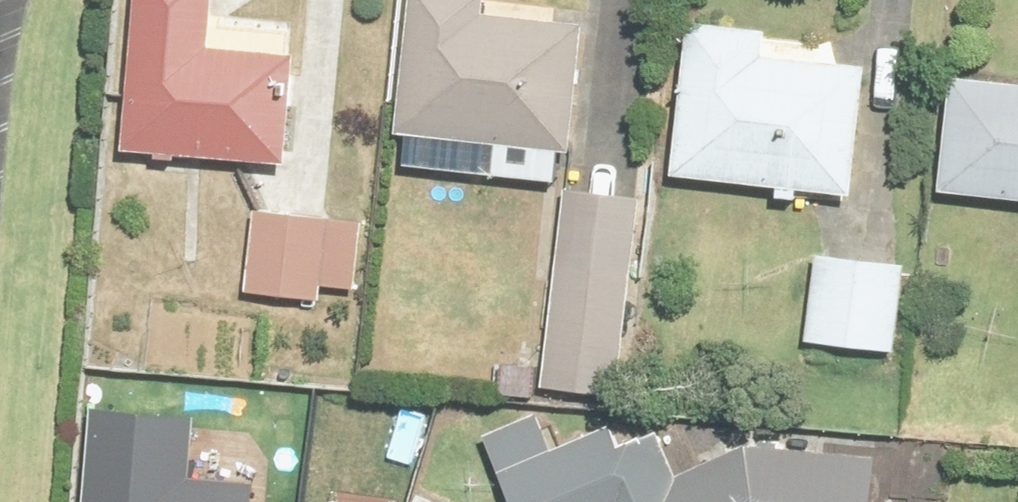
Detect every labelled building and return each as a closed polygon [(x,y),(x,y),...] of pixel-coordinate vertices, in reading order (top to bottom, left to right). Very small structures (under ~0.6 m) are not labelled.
[(114,156),(282,166),(289,54),(201,49),(203,0),(124,0),(114,156)] [(514,42),(351,30),(339,180),(502,192),(514,42)] [(613,215),(693,225),(795,233),(808,104),(709,94),(712,63),(632,53),(613,215)] [(891,112),(877,239),(1017,255),(1017,126),(891,112)] [(580,239),(503,231),(483,430),(560,438),(580,239)] [(275,257),(194,252),(188,339),(270,345),(275,257)] [(843,304),(754,293),(743,378),(832,390),(843,304)] [(428,501),(553,501),(539,472),(492,494),(472,450),(416,476),(428,501)] [(820,495),(695,487),(693,483),(653,501),(820,501),(820,495)]
